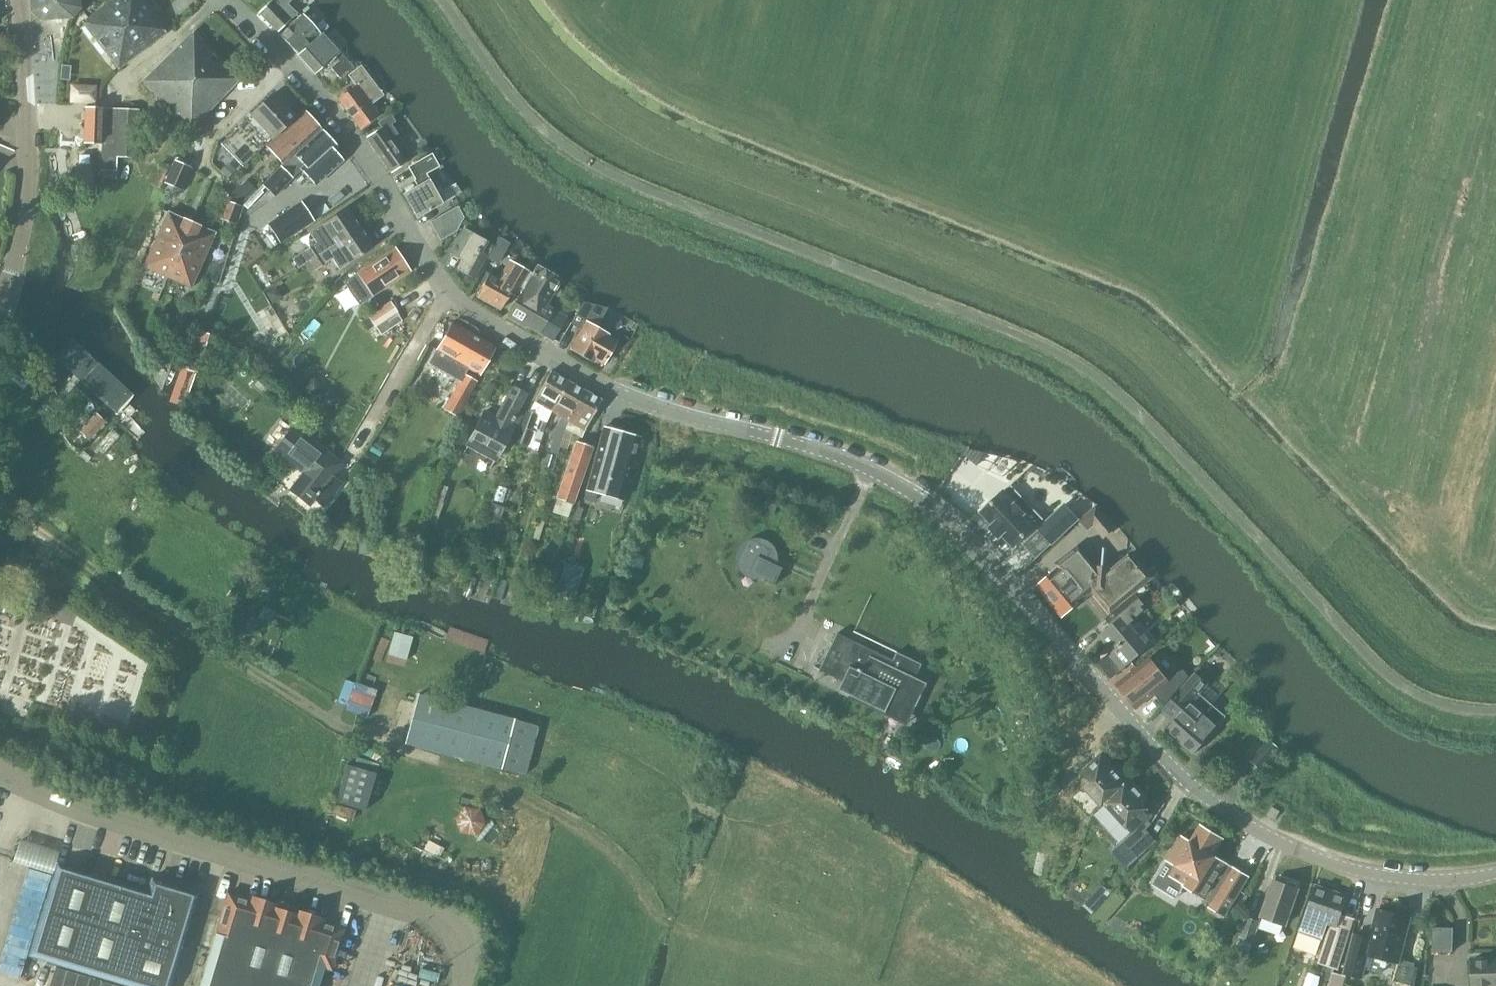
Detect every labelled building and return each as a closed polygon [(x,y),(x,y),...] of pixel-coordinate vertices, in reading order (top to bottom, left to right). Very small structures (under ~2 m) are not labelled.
[(31,12),(40,20),(73,18),(81,9),(80,0),(30,0),(31,12)] [(167,34),(165,31),(156,18),(158,16),(145,0),(113,0),(84,23),(120,69),(167,34)] [(278,33),(298,14),(288,3),(291,0),(273,0),(259,13),(278,33)] [(322,32),(322,33),(329,27),(324,20),(316,28),(304,15),(281,35),(297,53),(322,32)] [(193,128),(241,79),(193,32),(143,82),(177,117),(179,115),(193,128)] [(354,68),(322,33),(297,55),(315,75),(327,64),(341,79),(354,68)] [(360,129),(379,114),(373,104),(384,95),(361,65),(348,75),(356,86),(338,100),(360,129)] [(272,140),(296,118),(274,94),(250,116),(251,117),(221,144),(244,166),(271,140),(272,140)] [(85,107),(84,143),(103,144),(104,108),(85,107)] [(137,158),(139,110),(104,108),(103,144),(101,171),(117,172),(118,158),(137,158)] [(271,142),(266,147),(282,164),(297,150),(316,133),(314,131),(321,125),(307,110),(271,142)] [(392,173),(408,162),(397,145),(403,141),(392,125),(396,122),(391,114),(378,123),(381,127),(367,137),(392,173)] [(282,166),(264,184),(276,195),(294,176),(302,170),(316,185),(342,161),(335,152),(339,149),(323,131),(317,135),(283,167),(282,166)] [(433,150),(425,139),(417,145),(425,156),(433,150)] [(454,196),(462,193),(457,185),(450,188),(449,187),(437,193),(426,174),(439,167),(432,154),(409,167),(415,180),(419,177),(422,183),(403,194),(417,219),(455,197),(454,196)] [(89,164),(90,156),(81,155),(80,163),(89,164)] [(182,191),(192,168),(174,160),(164,183),(182,191)] [(246,179),(231,194),(241,204),(256,190),(246,179)] [(234,224),(241,206),(228,201),(221,219),(234,224)] [(302,202),(268,224),(280,243),(314,221),(302,202)] [(441,241),(456,232),(465,218),(458,206),(430,222),(441,241)] [(303,252),(295,257),(301,267),(304,265),(309,262),(360,228),(347,208),(322,224),(310,232),(317,243),(303,252)] [(211,234),(168,215),(146,265),(189,284),(211,234)] [(309,262),(304,265),(310,274),(315,271),(332,259),(340,270),(374,248),(360,228),(309,262)] [(473,278),(492,245),(464,229),(450,254),(462,261),(457,270),(473,278)] [(494,247),(488,258),(499,264),(505,252),(494,247)] [(373,296),(410,271),(395,248),(358,273),(373,296)] [(517,290),(528,271),(513,262),(502,281),(489,274),(476,296),(500,310),(514,288),(517,290)] [(553,340),(566,318),(541,303),(557,277),(538,266),(509,315),(553,340)] [(379,330),(399,315),(390,302),(369,316),(379,330)] [(603,365),(617,341),(608,336),(609,335),(596,328),(608,308),(583,302),(571,324),(581,330),(570,349),(593,362),(595,359),(603,365)] [(452,323),(436,349),(468,368),(480,375),(496,348),(484,341),(452,323)] [(211,334),(196,328),(182,368),(197,373),(211,334)] [(77,345),(60,362),(117,417),(134,400),(77,345)] [(197,373),(182,368),(170,403),(185,408),(197,373)] [(524,414),(514,442),(532,448),(536,431),(532,430),(537,418),(545,422),(551,412),(568,381),(551,372),(534,402),(535,403),(531,411),(527,409),(524,415),(524,414)] [(462,419),(470,395),(477,381),(464,374),(444,409),(462,419)] [(325,388),(314,376),(301,386),(312,399),(313,398),(316,401),(323,395),(321,392),(325,388)] [(556,426),(548,454),(558,456),(565,429),(568,421),(569,421),(585,391),(568,381),(551,412),(561,417),(556,426)] [(510,425),(526,395),(511,388),(496,417),(485,412),(462,454),(463,455),(470,442),(495,456),(489,469),(490,469),(513,427),(510,425)] [(585,391),(569,421),(585,430),(602,400),(585,391)] [(107,423),(97,414),(79,432),(89,441),(107,423)] [(620,495),(640,435),(604,423),(584,483),(584,484),(581,493),(590,496),(594,487),(620,495)] [(323,507),(342,483),(331,475),(337,468),(328,461),(331,457),(293,428),(276,449),(305,473),(291,490),(309,504),(313,499),(323,507)] [(576,441),(556,498),(562,500),(571,503),(591,446),(576,441)] [(429,512),(438,515),(448,487),(439,485),(429,512)] [(1004,489),(979,513),(991,525),(989,528),(1000,539),(1003,537),(1015,550),(1045,520),(1012,486),(1006,491),(1004,489)] [(570,513),(574,504),(571,503),(562,500),(559,510),(570,513)] [(1053,543),(1079,519),(1064,504),(1039,528),(1053,543)] [(1115,528),(1097,506),(1081,521),(1089,530),(1094,525),(1104,538),(1115,528)] [(769,580),(775,567),(761,560),(766,550),(748,542),(738,565),(769,580)] [(1112,614),(1146,585),(1154,577),(1132,552),(1111,571),(1111,569),(1097,567),(1097,570),(1077,546),(1055,564),(1059,569),(1038,586),(1063,617),(1085,599),(1084,598),(1093,592),(1112,614)] [(574,599),(582,568),(565,563),(556,594),(574,599)] [(1146,585),(1112,614),(1107,618),(1114,626),(1101,637),(1113,651),(1099,662),(1111,677),(1153,643),(1144,632),(1139,636),(1130,625),(1147,610),(1143,605),(1155,595),(1146,585)] [(258,620),(276,627),(282,613),(263,606),(258,620)] [(857,654),(854,652),(858,643),(838,633),(820,670),(821,671),(823,667),(846,678),(840,690),(887,713),(891,704),(913,715),(928,683),(917,678),(923,664),(898,652),(889,670),(882,667),(884,662),(859,650),(857,654)] [(1150,659),(1118,685),(1136,708),(1155,694),(1164,706),(1189,677),(1183,670),(1168,682),(1150,659)] [(1183,712),(1167,731),(1180,742),(1213,705),(1200,693),(1209,684),(1195,672),(1170,701),(1183,712)] [(418,693),(405,744),(525,775),(538,725),(418,693)] [(1213,705),(1180,742),(1194,755),(1227,717),(1213,705)] [(1264,746),(1257,740),(1245,753),(1252,760),(1251,761),(1261,770),(1279,749),(1270,740),(1264,746)] [(1106,804),(1129,782),(1103,753),(1082,772),(1090,781),(1072,797),(1089,815),(1101,804),(1103,807),(1106,804)] [(1129,782),(1106,804),(1103,807),(1095,815),(1117,839),(1120,836),(1125,841),(1124,842),(1140,859),(1158,842),(1147,830),(1152,825),(1149,821),(1154,817),(1152,814),(1153,814),(1145,805),(1150,799),(1132,779),(1129,782)] [(1182,835),(1167,861),(1176,866),(1170,876),(1184,885),(1183,886),(1211,904),(1209,908),(1226,918),(1251,876),(1216,855),(1226,838),(1201,823),(1191,840),(1182,835)] [(102,979),(127,985),(175,985),(202,895),(155,881),(151,893),(60,866),(33,958),(102,979)] [(1286,925),(1299,889),(1274,881),(1262,917),(1286,925)] [(1341,915),(1348,896),(1319,885),(1303,931),(1328,939),(1320,963),(1337,969),(1354,919),(1341,915)] [(199,985),(319,985),(324,969),(332,971),(344,932),(345,928),(344,928),(326,923),(327,918),(295,909),(294,913),(278,908),(279,904),(247,894),(246,899),(228,893),(226,893),(219,915),(199,985)] [(1357,937),(1347,974),(1364,979),(1369,958),(1400,966),(1396,980),(1413,985),(1417,968),(1415,967),(1416,964),(1402,960),(1401,963),(1412,918),(1380,910),(1372,941),(1357,937)] [(1246,968),(1263,920),(1247,915),(1239,938),(1236,937),(1228,962),(1246,968)] [(1453,952),(1454,928),(1434,928),(1433,952),(1453,952)] [(1472,961),(1473,985),(1495,985),(1495,959),(1472,961)] [(1332,972),(1328,985),(1342,985),(1345,976),(1332,972)]
